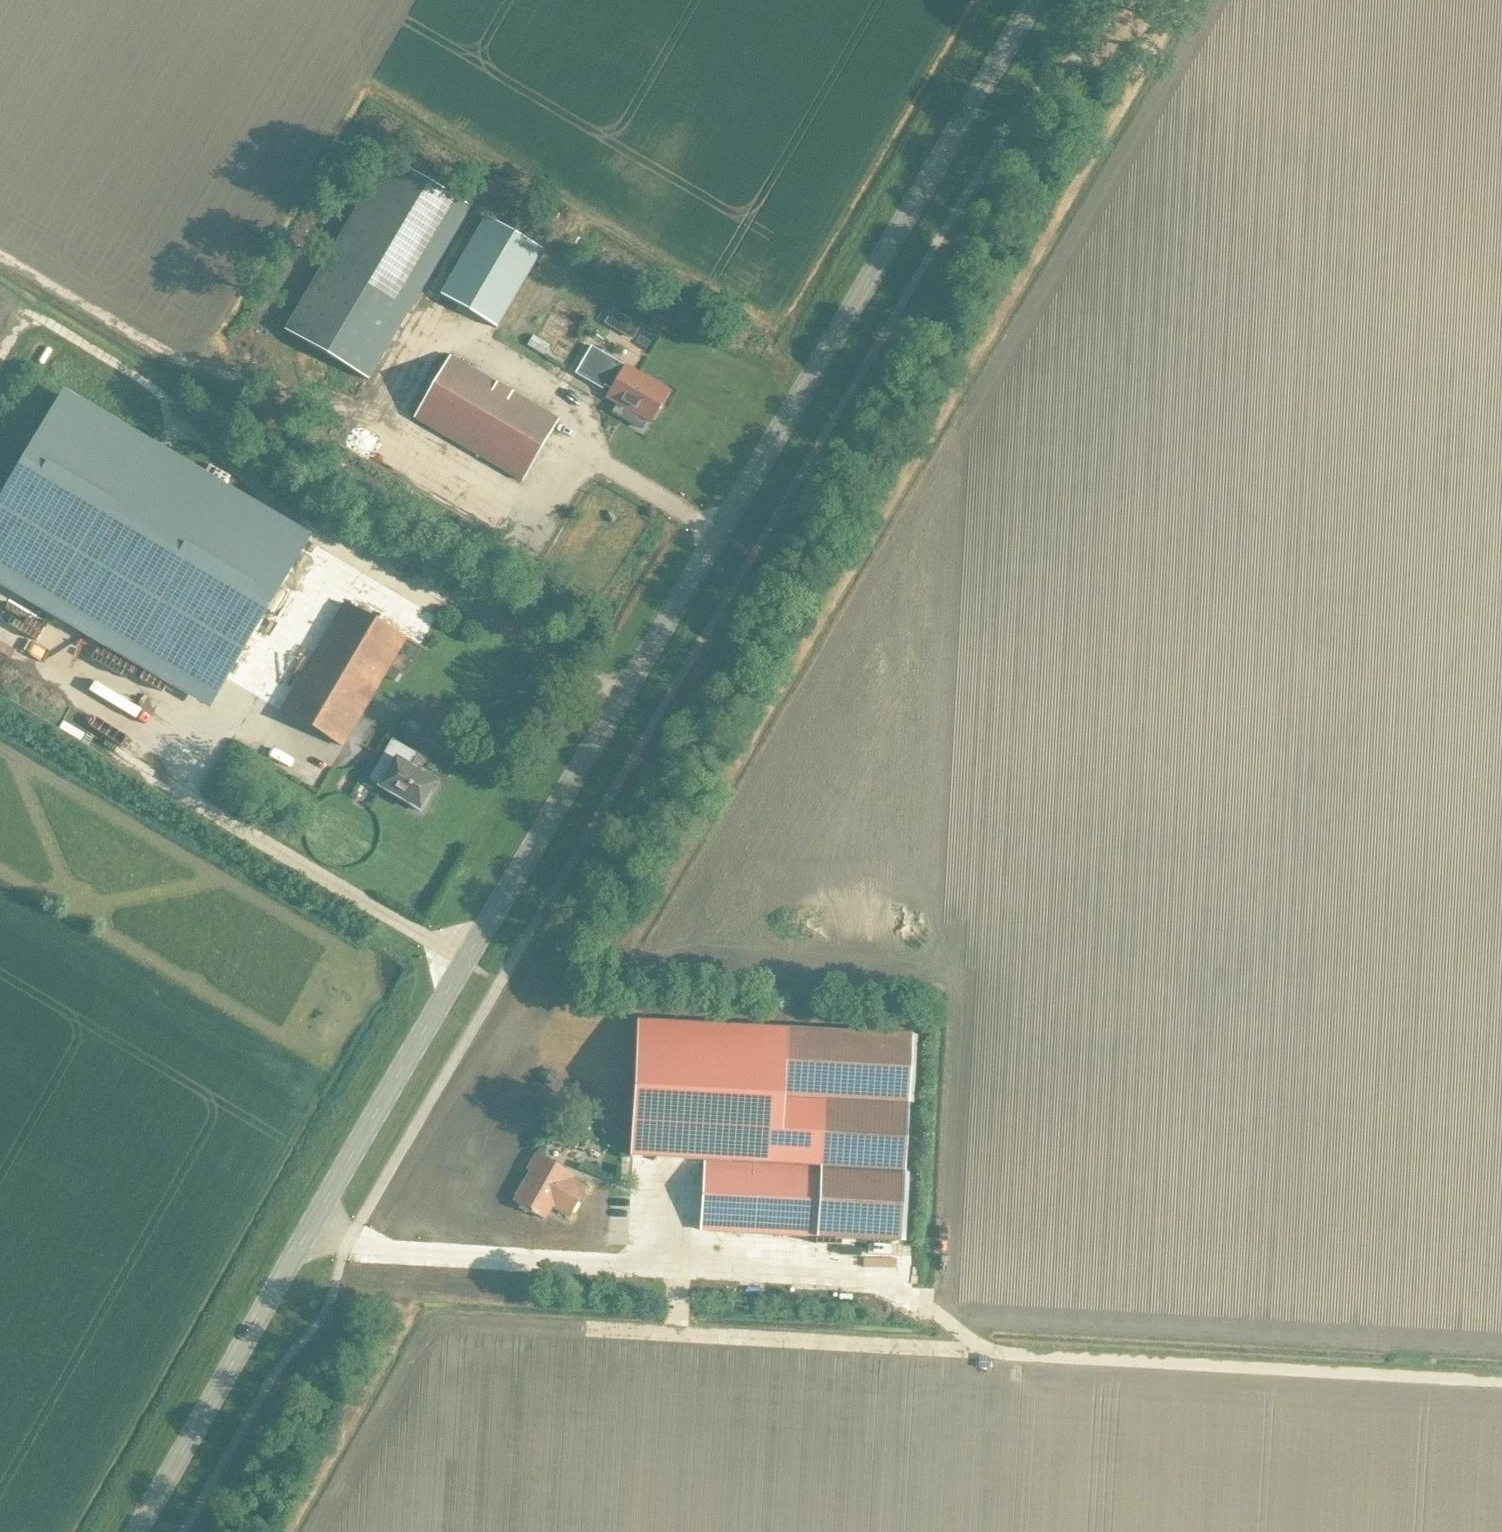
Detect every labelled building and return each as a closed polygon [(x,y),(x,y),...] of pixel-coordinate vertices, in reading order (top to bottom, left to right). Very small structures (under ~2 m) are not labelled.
[(387,157),(284,329),(367,379),(470,206),(387,157)] [(496,327),(542,249),(486,216),(442,294),(496,327)] [(649,422),(667,390),(591,345),(575,373),(602,389),(604,385),(611,389),(607,397),(649,422)] [(521,480),(558,419),(450,356),(414,417),(521,480)] [(0,504),(0,544),(224,676),(305,538),(64,396),(0,504)] [(281,709),(342,746),(405,638),(344,602),(281,709)] [(379,785),(406,801),(405,802),(420,811),(428,799),(426,798),(436,782),(422,773),(422,772),(410,765),(416,754),(392,740),(381,758),(391,765),(379,785)] [(786,1028),(637,1020),(630,1155),(729,1161),(729,1163),(804,1167),(804,1159),(820,1160),(823,1099),(783,1097),(786,1028)] [(783,1097),(823,1099),(820,1160),(804,1159),(804,1167),(729,1163),(704,1162),(700,1230),(900,1241),(911,1035),(786,1028),(783,1097)] [(571,1179),(573,1175),(536,1153),(527,1169),(531,1172),(514,1201),(544,1218),(552,1204),(569,1214),(585,1187),(571,1179)]
